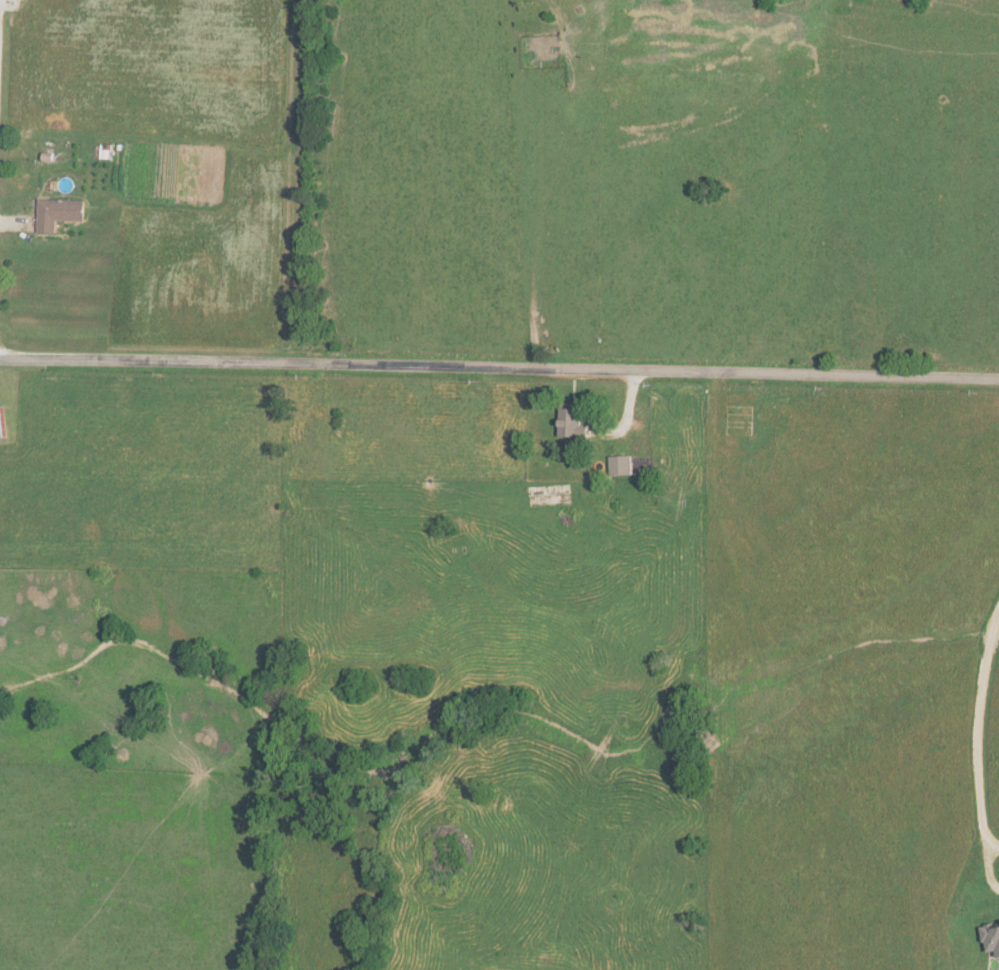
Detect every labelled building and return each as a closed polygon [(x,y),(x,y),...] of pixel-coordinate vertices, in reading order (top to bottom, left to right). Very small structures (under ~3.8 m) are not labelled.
[(85,199),(38,199),(38,233),(57,233),(57,221),(85,221),(85,199)] [(589,437),(589,424),(582,424),(582,408),(559,408),(559,437),(589,437)] [(609,475),(632,475),(632,455),(609,455),(609,475)]
